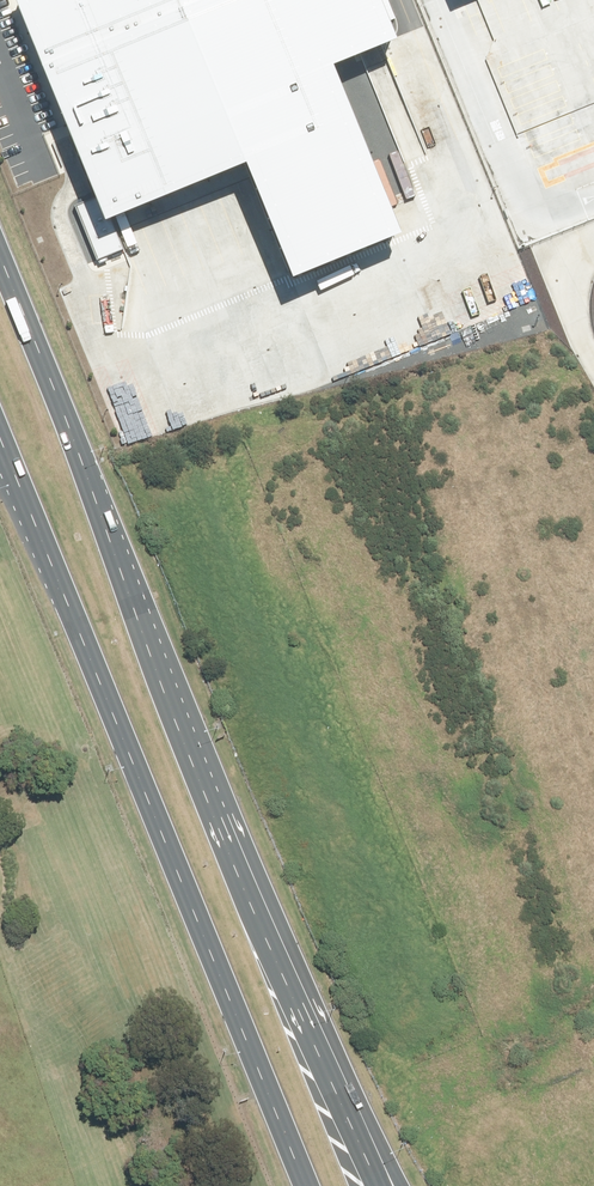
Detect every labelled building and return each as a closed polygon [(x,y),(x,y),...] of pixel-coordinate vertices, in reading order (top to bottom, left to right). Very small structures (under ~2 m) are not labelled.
[(66,169),(83,213),(215,163),(263,289),(401,237),(334,64),(374,48),(356,0),(1,0),(66,169)]
